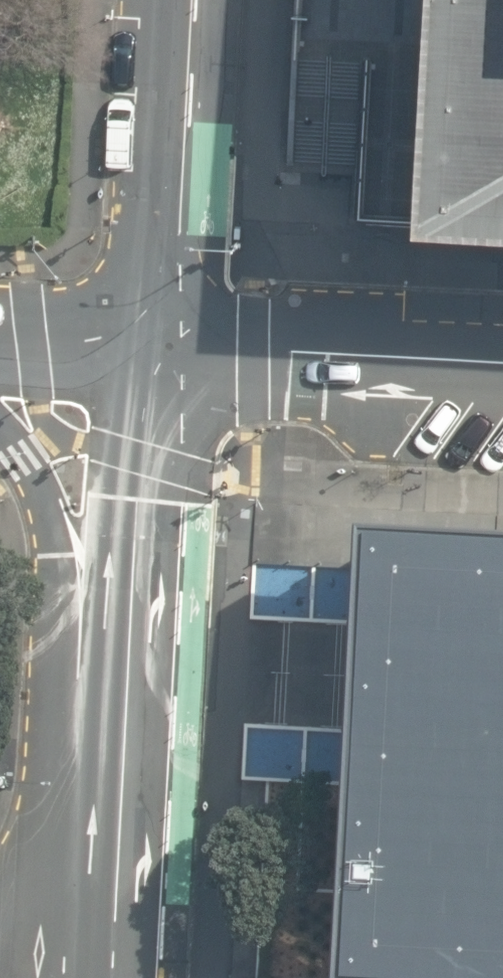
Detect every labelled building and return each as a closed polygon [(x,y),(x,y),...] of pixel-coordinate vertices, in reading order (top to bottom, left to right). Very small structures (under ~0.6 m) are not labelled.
[(421,223),(420,242),(502,247),(502,0),(433,0),(421,223)] [(361,533),(359,570),(356,621),(350,733),(349,783),(338,977),(502,977),(502,541),(361,533)]
